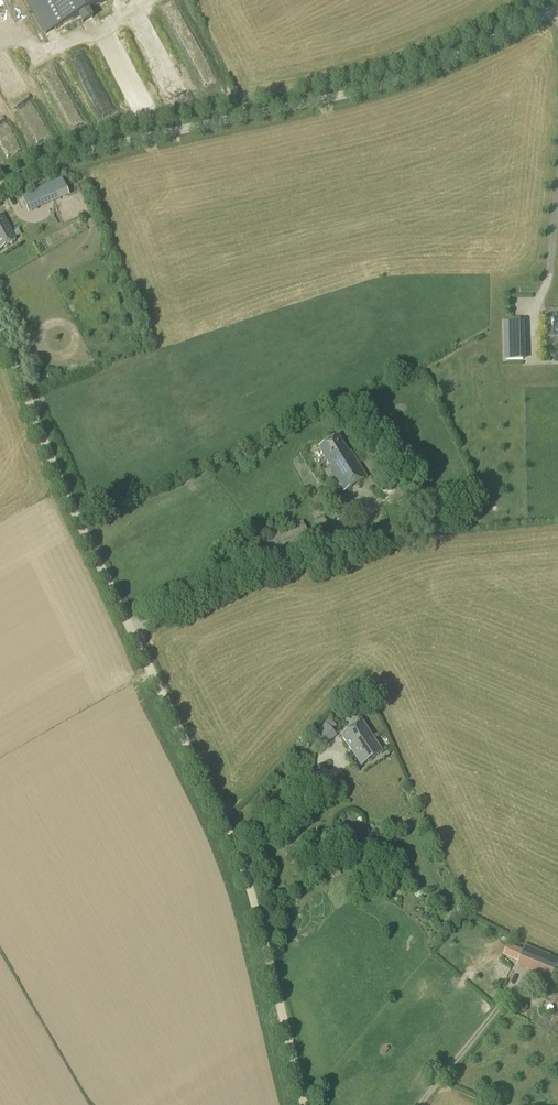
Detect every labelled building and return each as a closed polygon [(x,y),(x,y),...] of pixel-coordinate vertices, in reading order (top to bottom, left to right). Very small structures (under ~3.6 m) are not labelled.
[(33,12),(45,35),(106,0),(26,0),(33,12)] [(9,162),(26,152),(19,139),(16,140),(0,111),(0,145),(9,162)] [(28,214),(69,196),(61,179),(20,196),(28,214)] [(9,231),(10,230),(2,215),(0,217),(0,249),(14,241),(9,231)] [(60,245),(67,240),(63,233),(55,238),(60,245)] [(553,317),(553,321),(548,321),(548,338),(557,338),(557,317),(553,317)] [(525,360),(525,341),(505,341),(505,342),(505,361),(525,360)] [(348,453),(338,436),(318,448),(328,465),(326,467),(342,492),(366,477),(350,452),(348,453)] [(339,506),(346,503),(343,496),(336,500),(339,506)] [(318,530),(327,525),(323,518),(313,523),(318,530)] [(267,565),(311,546),(300,522),(256,541),(261,551),(257,553),(260,560),(264,558),(267,565)] [(336,534),(344,529),(341,523),(332,528),(336,534)] [(356,714),(365,708),(359,699),(350,704),(356,714)] [(323,745),(335,736),(331,730),(335,727),(330,720),(313,733),(323,745)] [(360,765),(380,751),(361,722),(341,736),(360,765)] [(336,878),(341,875),(334,864),(329,868),(336,878)] [(557,975),(557,960),(525,947),(518,966),(527,970),(528,968),(553,978),(555,974),(557,975)]
